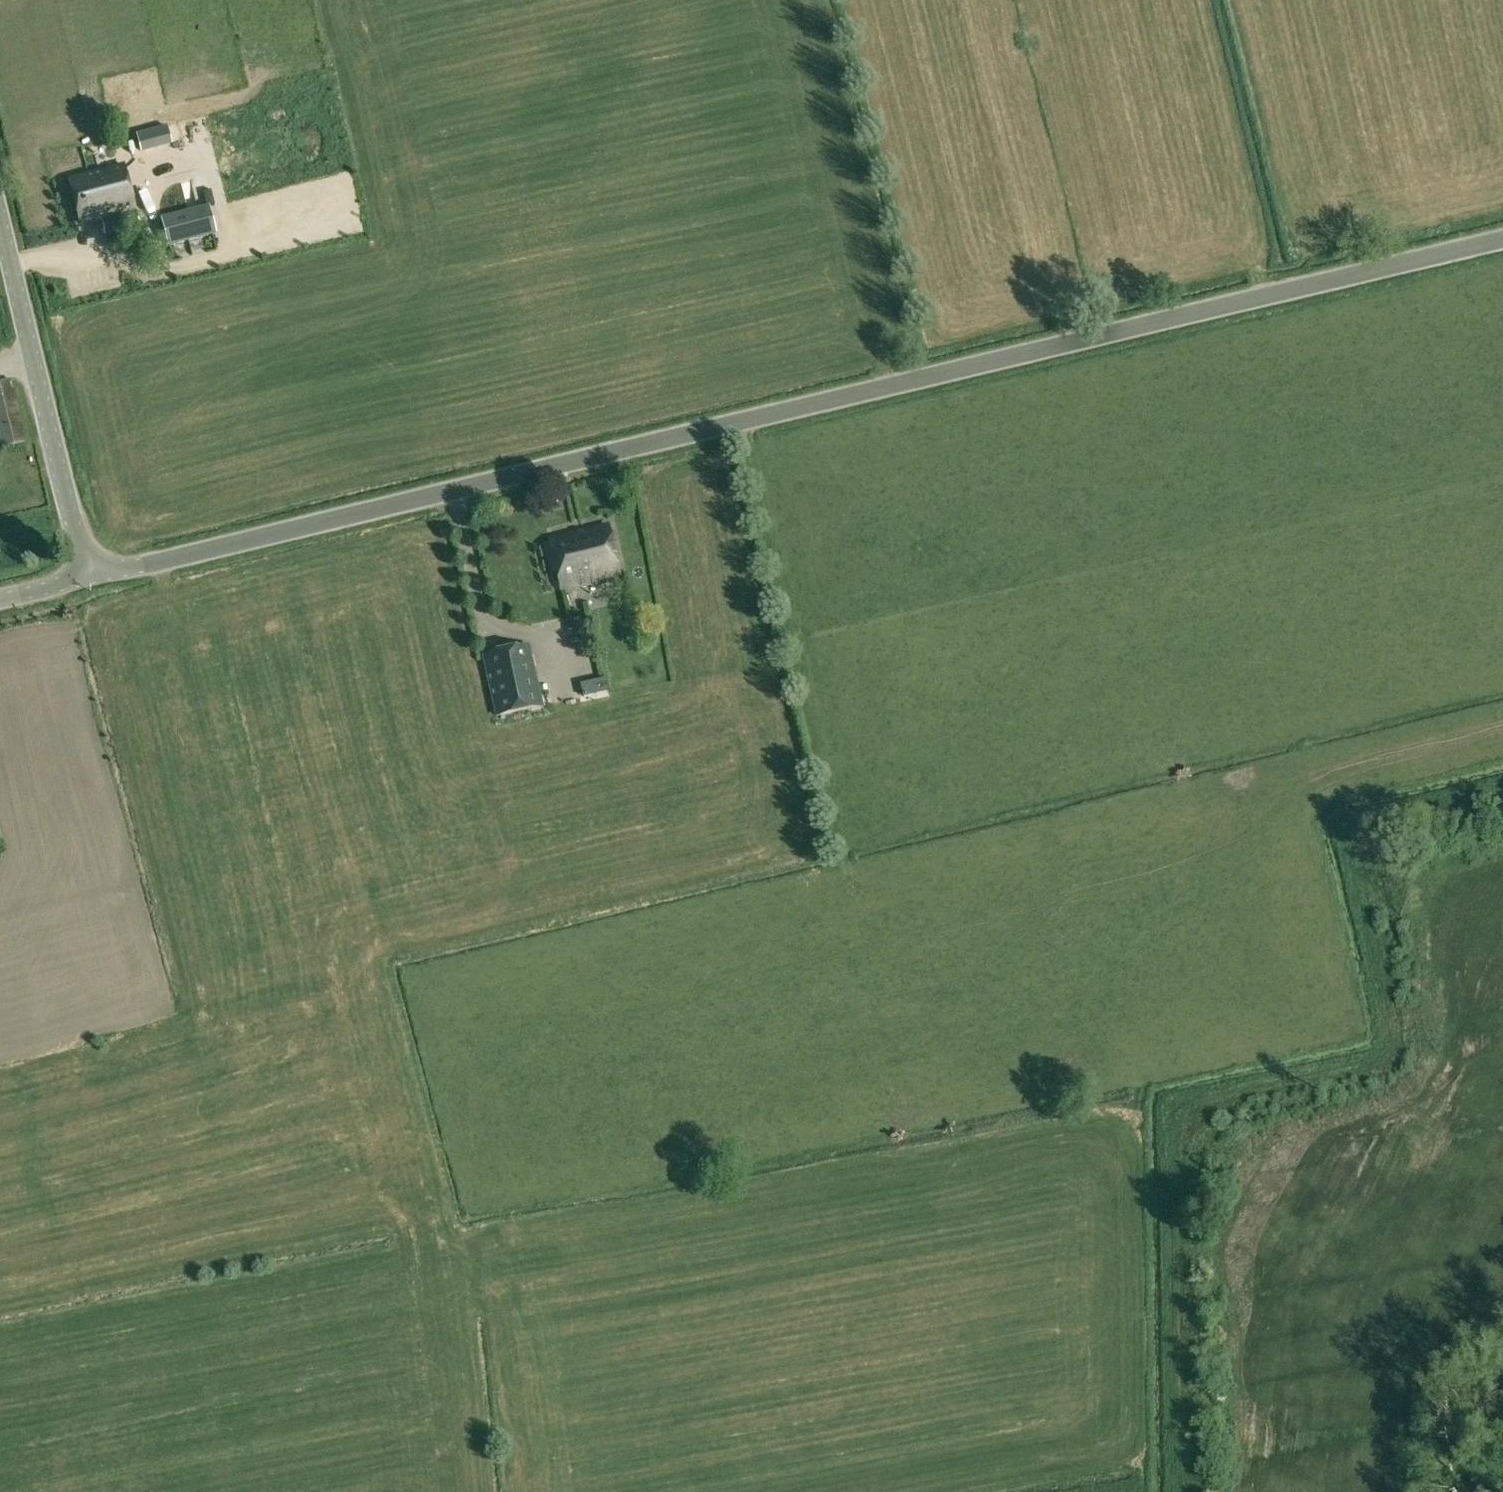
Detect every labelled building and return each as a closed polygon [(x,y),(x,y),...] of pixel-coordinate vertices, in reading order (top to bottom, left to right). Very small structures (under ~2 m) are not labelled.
[(288,117),(286,109),(271,113),(273,120),(288,117)] [(140,152),(172,143),(168,127),(136,136),(140,152)] [(102,218),(106,234),(137,226),(134,210),(123,167),(69,180),(80,224),(102,218)] [(215,234),(209,208),(162,220),(169,246),(215,234)] [(1,447),(26,440),(12,379),(0,382),(0,443),(1,447)] [(562,587),(619,574),(607,526),(550,540),(562,587)] [(497,716),(542,707),(529,646),(484,656),(497,716)]
